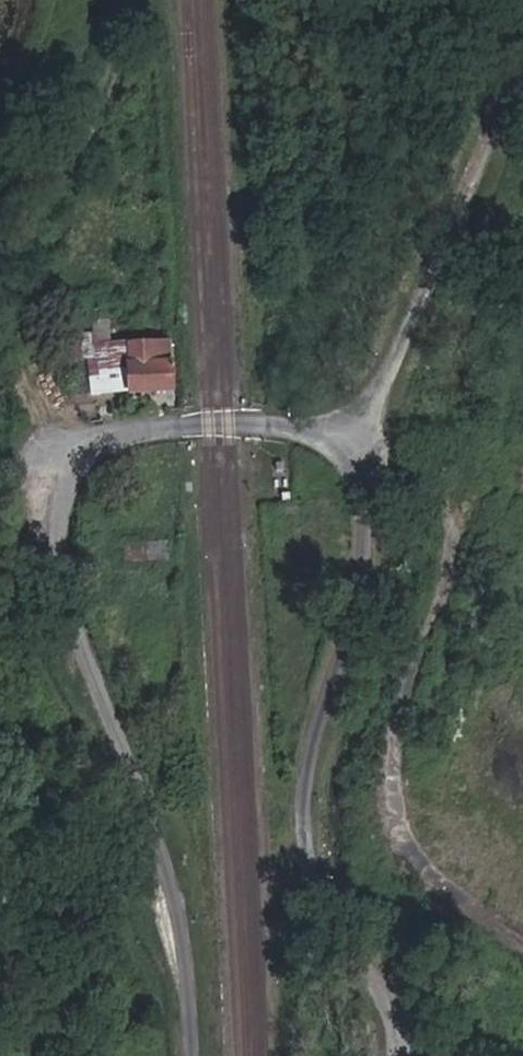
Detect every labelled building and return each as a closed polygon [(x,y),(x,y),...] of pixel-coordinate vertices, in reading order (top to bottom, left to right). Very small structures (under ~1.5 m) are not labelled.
[(95,391),(132,391),(128,339),(96,339),(94,321),(62,320),(63,338),(58,338),(60,364),(91,363),(95,391)] [(132,391),(173,390),(172,358),(169,358),(168,338),(128,339),(132,391)]
